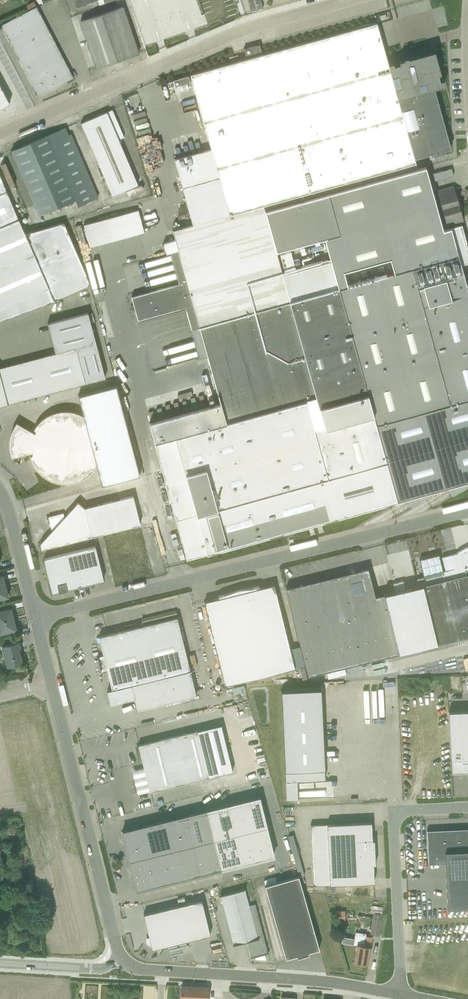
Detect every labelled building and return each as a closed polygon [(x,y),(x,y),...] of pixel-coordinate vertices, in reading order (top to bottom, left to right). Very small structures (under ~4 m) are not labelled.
[(145,43),(194,29),(186,0),(132,0),(145,43)] [(236,12),(232,0),(197,0),(200,10),(190,13),(193,24),(197,22),(195,14),(199,13),(202,22),(236,12)] [(247,0),(250,11),(251,11),(262,8),(259,0),(247,0)] [(40,8),(50,31),(59,27),(49,4),(40,8)] [(80,20),(96,67),(96,68),(138,54),(122,6),(80,20)] [(0,25),(33,87),(37,96),(73,78),(36,7),(29,10),(0,25)] [(460,264),(457,255),(393,273),(347,285),(327,291),(325,283),(335,280),(330,262),(282,275),(275,251),(263,206),(415,163),(414,158),(413,157),(448,147),(432,89),(433,88),(443,85),(433,51),(408,58),(406,57),(402,58),(403,60),(387,64),(376,23),(261,55),(189,75),(210,149),(174,159),(179,179),(192,224),(172,230),(174,240),(165,242),(163,243),(166,253),(168,253),(170,252),(177,281),(178,283),(184,307),(185,310),(191,329),(196,348),(196,350),(198,357),(206,355),(220,403),(214,405),(147,422),(153,443),(172,508),(178,530),(179,536),(186,559),(397,501),(406,498),(411,506),(433,493),(433,491),(446,487),(451,495),(467,485),(467,293),(460,264)] [(55,40),(66,62),(77,56),(67,34),(55,40)] [(260,51),(259,45),(243,49),(245,55),(260,51)] [(174,87),(189,82),(187,76),(172,80),(174,87)] [(3,94),(8,103),(9,103),(0,86),(0,96),(3,94)] [(111,110),(80,123),(111,196),(137,185),(118,139),(123,137),(111,110)] [(63,128),(11,150),(15,160),(38,215),(74,199),(77,206),(96,198),(70,135),(66,137),(63,128)] [(457,255),(460,264),(467,262),(467,252),(461,225),(451,227),(442,230),(425,167),(416,169),(415,163),(263,206),(275,251),(324,238),(330,262),(335,280),(325,283),(327,291),(347,285),(343,271),(389,258),(393,273),(457,255)] [(432,173),(434,181),(453,175),(451,168),(432,173)] [(0,175),(0,281),(10,305),(48,289),(52,300),(89,284),(63,223),(24,232),(0,175)] [(436,190),(441,208),(460,203),(459,198),(456,199),(453,186),(436,190)] [(460,203),(441,208),(446,226),(463,222),(459,209),(462,208),(460,203)] [(137,209),(80,222),(85,245),(142,232),(137,209)] [(290,252),(279,255),(283,271),(294,268),(290,252)] [(0,281),(0,320),(53,301),(52,300),(48,289),(10,305),(0,281)] [(178,284),(169,286),(131,297),(137,320),(176,309),(184,307),(178,283),(178,284)] [(0,367),(0,405),(104,378),(87,313),(46,323),(54,353),(0,367)] [(10,452),(11,457),(32,452),(31,455),(30,455),(31,461),(34,465),(37,470),(41,474),(45,477),(50,480),(55,482),(60,483),(66,483),(71,482),(77,481),(84,477),(90,472),(95,467),(97,462),(114,472),(116,468),(118,464),(119,460),(120,456),(120,451),(120,447),(120,443),(118,438),(118,436),(100,441),(99,438),(98,434),(96,430),(94,427),(92,423),(89,420),(85,417),(82,415),(78,413),(74,412),(70,411),(65,411),(61,411),(57,412),(53,413),(49,414),(45,416),(42,419),(39,422),(36,425),(34,428),(32,432),(16,423),(13,428),(10,433),(9,439),(9,445),(10,452)] [(48,534),(39,543),(41,549),(139,524),(132,495),(84,508),(77,502),(63,517),(62,513),(48,517),(52,534),(48,535),(48,534)] [(94,546),(53,556),(43,559),(45,568),(47,568),(52,591),(57,590),(58,592),(67,590),(66,587),(91,581),(92,582),(103,580),(94,546)] [(394,592),(383,594),(374,596),(367,568),(285,588),(308,675),(408,651),(467,636),(467,550),(466,547),(456,552),(457,553),(441,557),(444,571),(442,571),(438,555),(419,559),(423,577),(416,579),(418,586),(405,589),(403,581),(392,583),(394,592)] [(203,602),(224,685),(294,668),(273,585),(259,588),(258,586),(237,589),(217,596),(218,598),(203,602)] [(16,630),(11,607),(0,610),(0,634),(16,630)] [(137,710),(196,696),(176,617),(98,637),(103,657),(97,659),(100,670),(106,669),(111,689),(106,690),(110,704),(134,698),(137,710)] [(1,646),(6,667),(22,663),(20,654),(19,654),(18,649),(20,649),(18,642),(1,646)] [(378,688),(379,691),(358,692),(359,719),(381,718),(381,704),(387,704),(387,699),(394,699),(394,687),(378,688)] [(324,769),(321,704),(320,688),(280,690),(281,706),(283,747),(284,770),(284,780),(286,800),(297,799),(297,798),(296,780),(324,779),(324,769)] [(467,771),(467,711),(448,712),(451,772),(467,771)] [(196,730),(147,742),(137,745),(149,791),(208,777),(196,730)] [(258,798),(206,811),(121,832),(136,890),(273,856),(258,798)] [(371,822),(326,824),(310,825),(311,848),(313,885),(322,885),(329,884),(373,882),(373,865),(375,864),(373,840),(372,840),(371,822)] [(426,830),(427,856),(428,856),(428,863),(445,863),(447,909),(467,908),(467,829),(426,830)] [(319,949),(298,876),(265,885),(285,958),(296,955),(297,957),(308,954),(307,952),(319,949)] [(244,889),(220,895),(233,945),(232,945),(247,942),(251,957),(250,957),(250,958),(254,957),(255,958),(265,959),(264,954),(268,953),(267,953),(266,948),(254,904),(248,905),(244,889)] [(201,900),(152,912),(143,914),(149,939),(147,943),(146,943),(159,951),(159,950),(161,947),(210,935),(201,900)] [(378,936),(382,914),(373,913),(370,935),(378,936)] [(358,935),(355,952),(353,961),(367,964),(372,937),(358,935)] [(9,936),(2,939),(4,945),(11,941),(9,936)] [(180,998),(194,998),(194,986),(181,985),(180,998)] [(194,998),(207,998),(208,987),(194,986),(194,998)]
